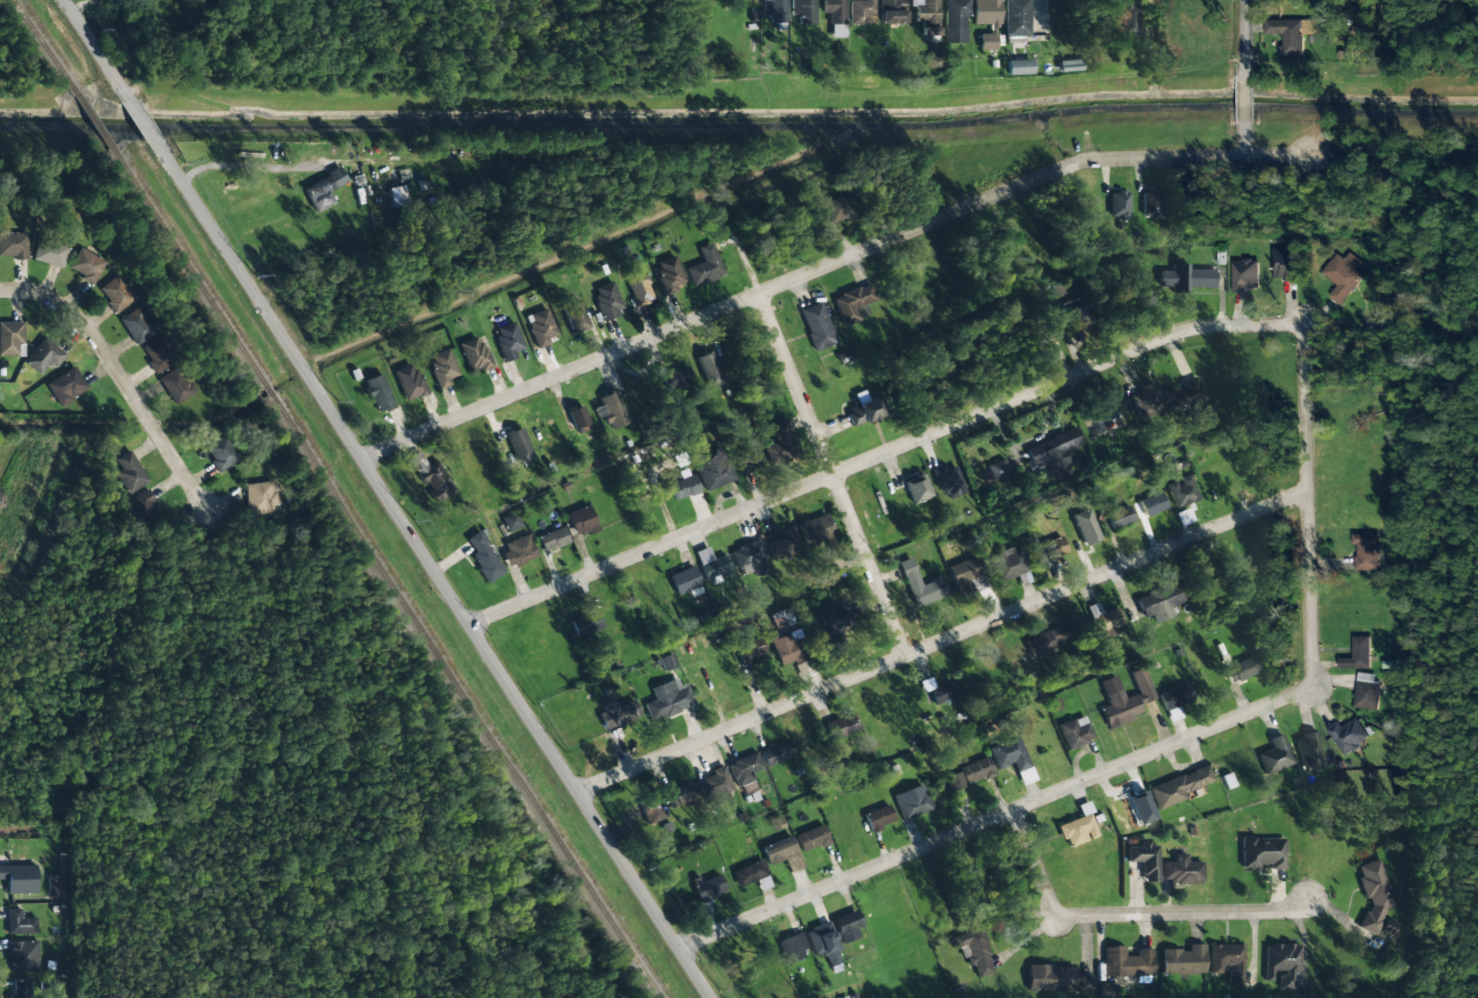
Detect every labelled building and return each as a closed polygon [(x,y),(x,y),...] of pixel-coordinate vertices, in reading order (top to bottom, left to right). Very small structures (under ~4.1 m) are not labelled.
[(763,14),(769,14),(769,23),(785,23),(785,0),(762,0),(763,14)] [(791,14),(799,14),(799,25),(815,24),(814,0),(791,0),(791,14)] [(823,14),(830,14),(830,38),(845,38),(846,0),(823,0),(823,14)] [(849,25),(874,24),(874,0),(865,0),(849,0),(849,25)] [(880,23),(904,24),(905,0),(880,0),(880,23)] [(938,0),(910,0),(909,7),(917,7),(917,36),(938,36),(938,0)] [(944,44),(967,44),(968,0),(944,0),(944,44)] [(972,24),(990,25),(990,34),(980,34),(980,50),(995,50),(995,27),(1000,27),(1001,0),(973,0),(972,24)] [(1005,43),(1024,43),(1024,37),(1030,37),(1029,0),(1004,0),(1005,43)] [(1138,34),(1137,4),(1119,4),(1120,35),(1138,34)] [(1264,35),(1281,35),(1281,56),(1302,55),(1302,35),(1318,35),(1318,21),(1264,22),(1264,35)] [(938,56),(925,55),(925,67),(938,67),(938,56)] [(1006,60),(1006,75),(1032,74),(1031,59),(1006,60)] [(302,186),(313,213),(335,204),(329,190),(347,183),(341,169),(302,186)] [(391,207),(406,204),(403,186),(388,188),(391,207)] [(1128,191),(1109,192),(1110,219),(1129,218),(1128,191)] [(1161,218),(1160,191),(1141,191),(1142,218),(1161,218)] [(843,223),(853,220),(847,196),(822,202),(827,224),(842,220),(843,223)] [(26,233),(0,233),(0,257),(13,257),(13,260),(27,260),(26,233)] [(32,260),(61,269),(68,247),(39,238),(32,260)] [(698,248),(703,262),(685,268),(692,287),(724,276),(712,243),(698,248)] [(82,276),(80,279),(92,286),(105,262),(79,248),(68,268),(82,276)] [(1294,249),(1273,250),(1274,280),(1295,279),(1294,249)] [(1362,263),(1349,253),(1343,260),(1337,254),(1321,273),(1337,286),(1328,296),(1339,305),(1363,277),(1356,271),(1362,263)] [(665,294),(686,285),(673,256),(657,263),(660,270),(655,272),(665,294)] [(1232,292),(1258,292),(1258,260),(1231,260),(1232,292)] [(1159,287),(1173,287),(1173,292),(1189,293),(1189,288),(1215,288),(1215,270),(1189,269),(1189,265),(1173,264),(1172,271),(1159,271),(1159,287)] [(655,299),(641,266),(623,274),(637,307),(655,299)] [(116,314),(136,298),(117,274),(97,290),(116,314)] [(622,316),(613,282),(592,288),(601,321),(622,316)] [(842,325),(860,319),(856,308),(876,301),(871,284),(832,296),(842,325)] [(1039,344),(1058,336),(1055,329),(1064,325),(1068,333),(1090,324),(1079,296),(1058,305),(1062,316),(1033,328),(1039,344)] [(570,334),(588,330),(580,301),(563,305),(570,334)] [(799,310),(814,352),(836,343),(821,302),(799,310)] [(136,346),(155,333),(138,307),(119,319),(136,346)] [(547,338),(555,336),(548,309),(526,315),(535,349),(549,345),(547,338)] [(493,329),(504,362),(516,358),(514,352),(524,349),(515,322),(493,329)] [(0,323),(0,356),(18,356),(18,344),(23,344),(23,323),(0,323)] [(459,344),(469,371),(479,367),(481,373),(492,368),(480,335),(459,344)] [(66,356),(45,337),(23,361),(38,375),(48,364),(53,369),(66,356)] [(154,374),(174,363),(159,337),(142,346),(150,361),(147,363),(154,374)] [(437,390),(451,387),(449,379),(457,377),(450,349),(429,354),(437,390)] [(707,388),(722,382),(711,352),(696,357),(707,388)] [(405,401),(426,393),(414,363),(393,371),(405,401)] [(88,389),(73,366),(45,384),(60,407),(88,389)] [(661,375),(667,391),(692,382),(686,366),(661,375)] [(193,395),(180,367),(159,377),(172,405),(193,395)] [(377,414),(395,408),(382,374),(364,380),(377,414)] [(1162,391),(1172,414),(1186,408),(1190,418),(1203,412),(1197,398),(1204,395),(1197,378),(1172,388),(1171,387),(1162,391)] [(1162,411),(1151,383),(1138,388),(1140,393),(1130,397),(1139,420),(1162,411)] [(629,423),(616,390),(598,397),(601,406),(594,409),(598,418),(602,416),(607,431),(629,423)] [(567,409),(573,429),(588,425),(582,405),(567,409)] [(764,448),(771,465),(799,454),(786,419),(769,425),(776,443),(764,448)] [(1082,445),(1076,427),(1029,446),(1034,459),(1025,463),(1030,474),(1042,470),(1045,477),(1071,467),(1066,452),(1082,445)] [(505,433),(517,465),(531,459),(520,428),(505,433)] [(204,445),(217,472),(239,462),(226,435),(204,445)] [(761,465),(752,446),(737,454),(745,473),(761,465)] [(115,460),(121,469),(115,473),(129,495),(149,481),(129,451),(115,460)] [(409,456),(431,504),(453,493),(438,460),(426,466),(420,451),(409,456)] [(705,491),(734,482),(726,454),(696,463),(705,491)] [(994,481),(1010,474),(1004,459),(988,465),(994,481)] [(956,466),(945,470),(943,465),(933,468),(943,501),(964,494),(956,466)] [(932,497),(923,473),(903,481),(912,505),(932,497)] [(1199,499),(1188,475),(1165,485),(1175,509),(1199,499)] [(245,485),(250,516),(278,512),(273,481),(245,485)] [(130,500),(143,525),(161,516),(148,490),(130,500)] [(1138,501),(1145,518),(1167,509),(1161,492),(1138,501)] [(575,538),(597,529),(588,505),(566,513),(575,538)] [(1106,513),(1112,529),(1134,521),(1128,505),(1106,513)] [(1071,515),(1083,546),(1100,540),(1088,508),(1071,515)] [(500,518),(507,533),(521,527),(515,512),(500,518)] [(796,525),(805,549),(835,537),(825,513),(796,525)] [(543,552),(569,542),(563,527),(537,537),(543,552)] [(772,562),(799,553),(790,527),(780,530),(782,537),(766,542),(772,562)] [(505,571),(478,531),(466,539),(475,552),(470,556),(488,583),(505,571)] [(504,543),(507,551),(502,553),(508,569),(537,557),(528,534),(504,543)] [(1378,571),(1378,534),(1352,534),(1352,545),(1356,545),(1355,571),(1378,571)] [(1046,559),(1067,551),(1061,536),(1040,544),(1046,559)] [(730,550),(740,576),(753,572),(755,577),(769,571),(757,540),(730,550)] [(1031,570),(1022,544),(989,556),(999,582),(1031,570)] [(712,558),(708,547),(695,552),(704,580),(730,571),(724,554),(712,558)] [(913,607),(947,596),(941,577),(920,584),(911,558),(898,562),(913,607)] [(1154,623),(1174,615),(1170,607),(1186,600),(1178,581),(1135,599),(1143,618),(1151,615),(1154,623)] [(1116,634),(1113,628),(1122,624),(1116,608),(1101,613),(1097,603),(1085,608),(1098,640),(1116,634)] [(578,639),(604,628),(595,608),(569,620),(578,639)] [(791,609),(771,613),(774,629),(794,625),(791,609)] [(825,635),(848,631),(844,612),(821,617),(825,635)] [(1024,639),(1030,657),(1055,649),(1053,643),(1069,637),(1065,626),(1024,639)] [(778,666),(792,662),(793,664),(806,660),(798,631),(771,638),(778,666)] [(741,665),(766,655),(759,637),(734,647),(741,665)] [(1352,637),(1352,659),(1338,659),(1338,669),(1370,669),(1369,637),(1352,637)] [(657,658),(660,671),(675,668),(672,655),(657,658)] [(1230,684),(1258,673),(1252,657),(1224,668),(1230,684)] [(1155,699),(1144,668),(1129,673),(1137,694),(1124,699),(1115,676),(1099,681),(1108,706),(1100,709),(1107,728),(1142,715),(1139,705),(1155,699)] [(1374,684),(1374,674),(1357,673),(1355,709),(1378,710),(1379,684),(1374,684)] [(650,689),(654,700),(643,704),(650,722),(694,705),(685,684),(679,686),(676,678),(650,689)] [(934,706),(960,694),(953,679),(927,691),(934,706)] [(1158,694),(1164,711),(1193,701),(1187,684),(1158,694)] [(637,718),(630,699),(597,711),(604,730),(637,718)] [(1170,722),(1182,718),(1178,707),(1166,712),(1170,722)] [(834,741),(857,731),(849,713),(826,723),(834,741)] [(1067,751),(1094,740),(1084,715),(1057,726),(1067,751)] [(1341,728),(1338,722),(1327,729),(1345,757),(1359,747),(1357,744),(1369,737),(1356,718),(1341,728)] [(1303,772),(1325,766),(1316,732),(1293,739),(1303,772)] [(1257,753),(1263,774),(1292,766),(1283,734),(1268,739),(1271,749),(1257,753)] [(1029,767),(1017,736),(988,748),(997,771),(1013,764),(1016,773),(1029,767)] [(760,750),(765,766),(796,756),(791,740),(760,750)] [(728,762),(735,787),(754,782),(751,772),(761,770),(757,754),(728,762)] [(965,784),(994,775),(988,757),(959,766),(965,784)] [(732,791),(724,765),(711,770),(713,776),(701,780),(710,807),(730,801),(727,793),(732,791)] [(1148,787),(1156,810),(1186,800),(1183,793),(1213,782),(1207,766),(1148,787)] [(950,791),(965,787),(960,772),(945,776),(950,791)] [(672,809),(696,801),(690,782),(665,789),(672,809)] [(932,809),(922,784),(893,796),(903,821),(932,809)] [(1138,826),(1156,819),(1144,791),(1126,798),(1138,826)] [(667,818),(659,794),(639,802),(647,825),(667,818)] [(895,821),(887,805),(863,815),(870,832),(895,821)] [(1057,826),(1062,841),(1067,839),(1070,847),(1098,836),(1089,814),(1057,826)] [(795,834),(800,853),(829,844),(823,825),(795,834)] [(761,848),(768,865),(797,853),(789,836),(761,848)] [(1284,869),(1284,840),(1241,841),(1241,869),(1261,868),(1261,865),(1269,864),(1269,869),(1284,869)] [(1140,847),(1126,847),(1127,862),(1141,862),(1141,883),(1158,882),(1157,845),(1148,846),(1148,842),(1140,842),(1140,847)] [(1203,883),(1202,862),(1187,862),(1186,854),(1173,855),(1173,862),(1161,863),(1162,884),(1203,883)] [(732,872),(739,888),(768,875),(761,859),(732,872)] [(1357,929),(1377,936),(1381,924),(1381,923),(1385,910),(1399,906),(1395,889),(1387,887),(1380,859),(1357,865),(1360,874),(1358,878),(1363,898),(1368,900),(1371,910),(1363,912),(1357,929)] [(6,879),(6,894),(37,893),(36,865),(0,866),(0,880),(6,879)] [(700,880),(699,877),(691,879),(697,901),(725,895),(720,875),(700,880)] [(6,909),(7,935),(37,934),(36,917),(20,918),(20,908),(6,909)] [(863,926),(856,910),(832,919),(842,944),(858,938),(855,929),(863,926)] [(814,956),(823,953),(828,967),(839,963),(835,952),(840,950),(829,921),(805,931),(814,956)] [(951,937),(955,949),(964,946),(971,966),(973,965),(978,978),(995,972),(979,927),(951,937)] [(808,948),(801,932),(776,942),(786,965),(804,957),(801,951),(808,948)] [(38,941),(8,942),(8,972),(38,972),(38,941)] [(1161,950),(1162,975),(1205,973),(1204,945),(1187,945),(1187,949),(1161,950)] [(1211,945),(1211,974),(1222,973),(1222,966),(1234,966),(1234,972),(1229,972),(1229,986),(1242,986),(1241,945),(1211,945)] [(1265,981),(1273,981),(1273,971),(1282,971),(1282,989),(1293,989),(1293,974),(1300,974),(1300,945),(1265,945),(1265,981)] [(1103,947),(1104,978),(1153,976),(1153,949),(1136,950),(1136,956),(1125,957),(1124,946),(1103,947)] [(1075,977),(1074,965),(1027,966),(1028,992),(1093,991),(1093,977),(1075,977)] [(14,996),(9,996),(9,997),(32,997),(31,979),(13,979),(14,996)]
